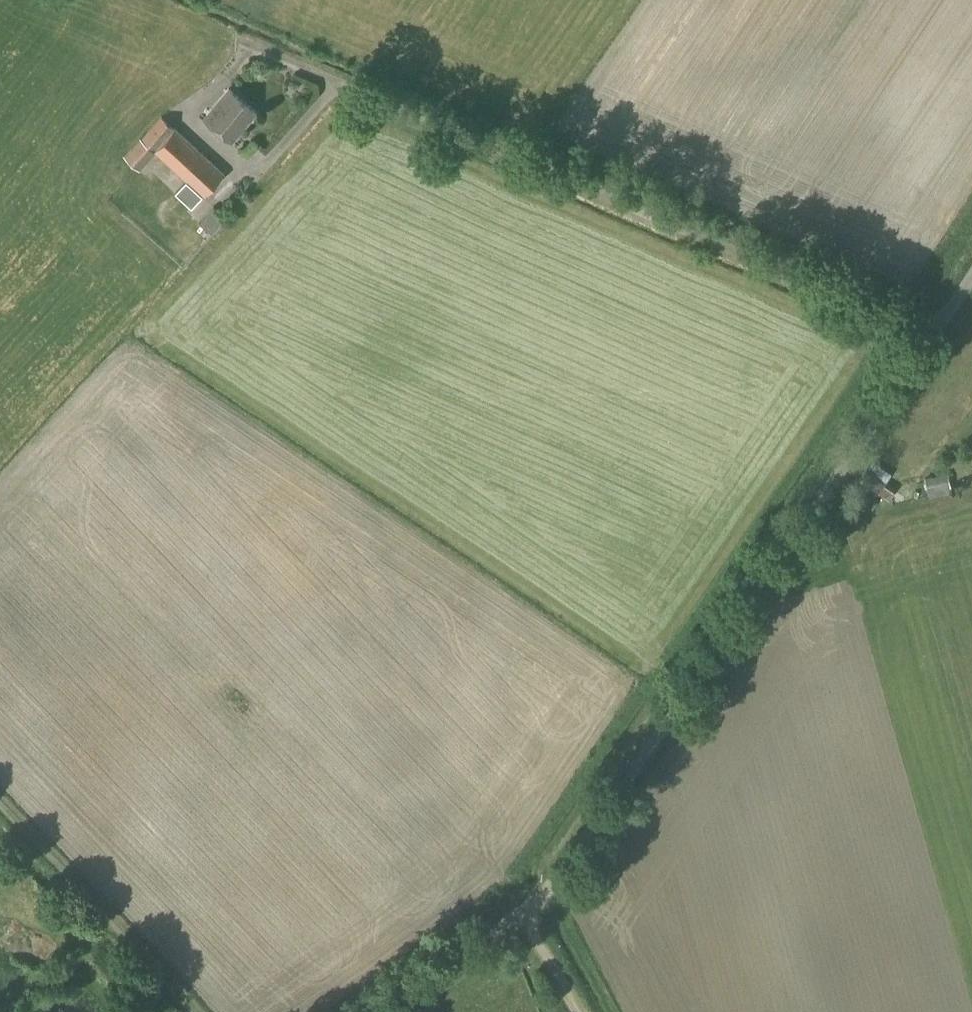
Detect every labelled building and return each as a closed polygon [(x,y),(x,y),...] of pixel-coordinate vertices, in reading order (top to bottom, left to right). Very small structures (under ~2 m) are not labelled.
[(233,141),(251,119),(257,111),(229,88),(204,118),(233,141)] [(196,202),(202,196),(225,173),(167,120),(161,115),(156,120),(123,154),(137,167),(139,170),(155,152),(186,180),(175,192),(191,208),(196,202)] [(212,234),(227,217),(214,207),(200,223),(212,234)] [(895,492),(885,485),(892,474),(873,461),(860,480),(864,482),(859,490),(857,489),(848,504),(862,513),(867,506),(873,510),(883,494),(890,498),(895,492)] [(928,497),(951,491),(947,473),(925,478),(928,497)]
